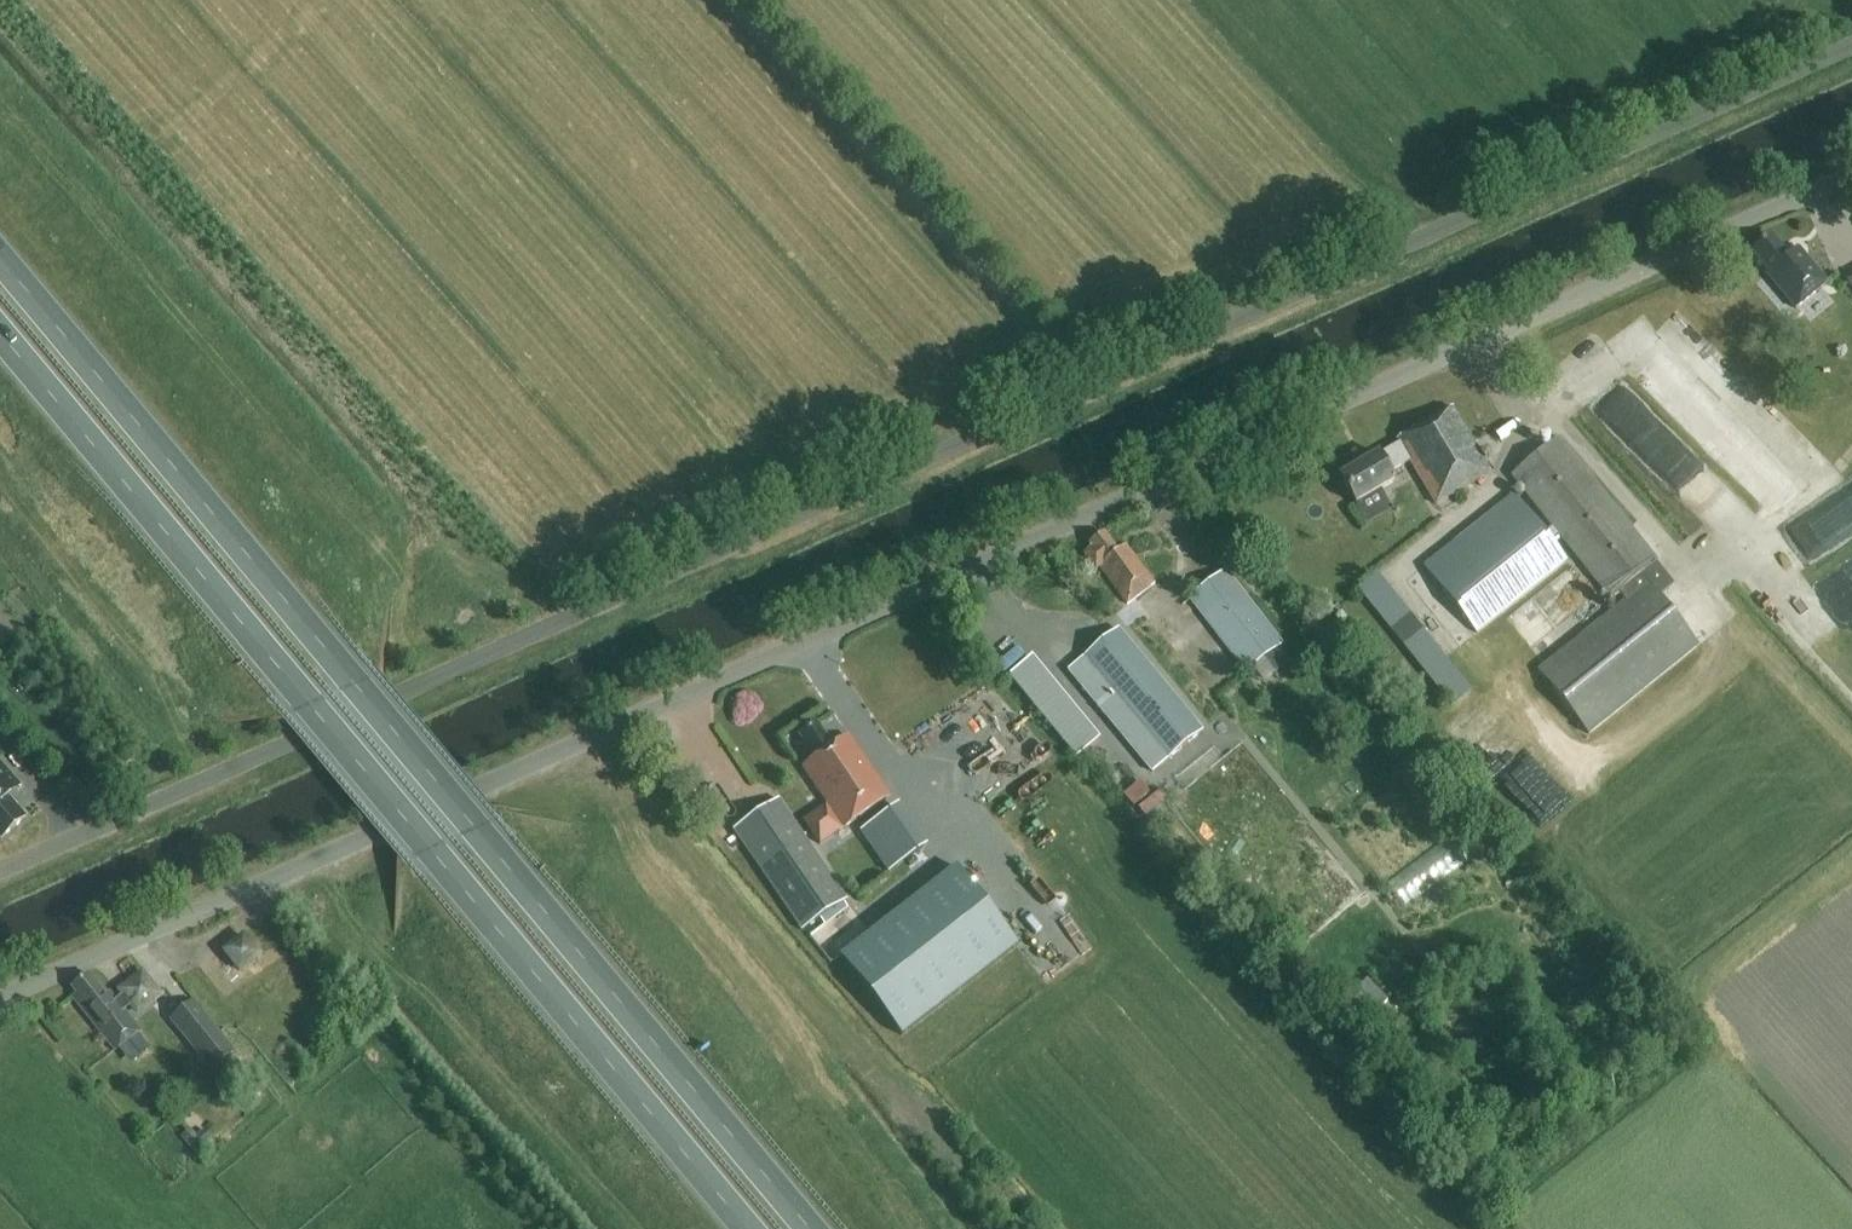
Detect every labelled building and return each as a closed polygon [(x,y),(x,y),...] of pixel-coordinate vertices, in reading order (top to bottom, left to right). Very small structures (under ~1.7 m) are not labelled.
[(1788,258),(1771,238),(1752,253),(1769,274),(1767,276),(1795,311),(1827,285),(1798,250),(1788,258)] [(1807,378),(1815,371),(1800,353),(1792,360),(1807,378)] [(1619,381),(1593,410),(1659,470),(1686,440),(1619,381)] [(1490,473),(1452,409),(1435,418),(1397,440),(1399,445),(1340,479),(1356,506),(1394,483),(1389,475),(1410,462),(1435,506),(1490,473)] [(1511,476),(1554,530),(1560,538),(1610,600),(1618,594),(1625,601),(1538,672),(1590,735),(1698,646),(1660,600),(1647,583),(1647,584),(1640,576),(1655,564),(1657,562),(1558,438),(1511,476)] [(1851,535),(1851,490),(1800,521),(1820,555),(1851,535)] [(1567,561),(1553,544),(1546,536),(1514,495),(1423,568),(1476,634),(1567,561)] [(1553,544),(1560,538),(1554,530),(1546,536),(1553,544)] [(1118,553),(1104,534),(1089,546),(1092,550),(1083,556),(1096,572),(1099,569),(1127,606),(1154,585),(1126,547),(1118,553)] [(1647,583),(1660,600),(1675,587),(1655,564),(1640,576),(1647,584),(1647,583)] [(1452,708),(1468,696),(1473,692),(1378,573),(1357,589),(1452,708)] [(1246,671),(1280,645),(1225,574),(1191,600),(1246,671)] [(1114,634),(1068,671),(1152,773),(1203,731),(1132,645),(1126,648),(1114,634)] [(1075,757),(1098,737),(1019,642),(996,661),(1075,757)] [(833,748),(817,724),(799,736),(804,744),(799,747),(810,764),(803,769),(828,806),(804,822),(820,845),(858,819),(889,797),(848,738),(833,748)] [(0,763),(0,839),(1,839),(25,818),(8,798),(21,787),(0,763)] [(889,797),(858,819),(891,867),(923,845),(889,797)] [(800,933),(848,901),(779,799),(732,831),(800,933)] [(1387,882),(1406,907),(1460,865),(1440,840),(1387,882)] [(957,868),(839,957),(901,1037),(1018,947),(957,868)] [(239,932),(216,954),(234,974),(258,952),(239,932)] [(142,1033),(125,1012),(129,1009),(137,1019),(164,997),(142,970),(115,991),(120,998),(117,1001),(110,993),(106,996),(89,975),(71,989),(76,995),(72,999),(116,1054),(120,1050),(130,1063),(147,1050),(137,1037),(142,1033)] [(1387,1005),(1366,983),(1346,1002),(1367,1024),(1387,1005)] [(229,1095),(253,1076),(194,1001),(170,1019),(218,1082),(229,1095)] [(189,1130),(180,1138),(194,1154),(211,1140),(203,1130),(195,1137),(189,1130)]
